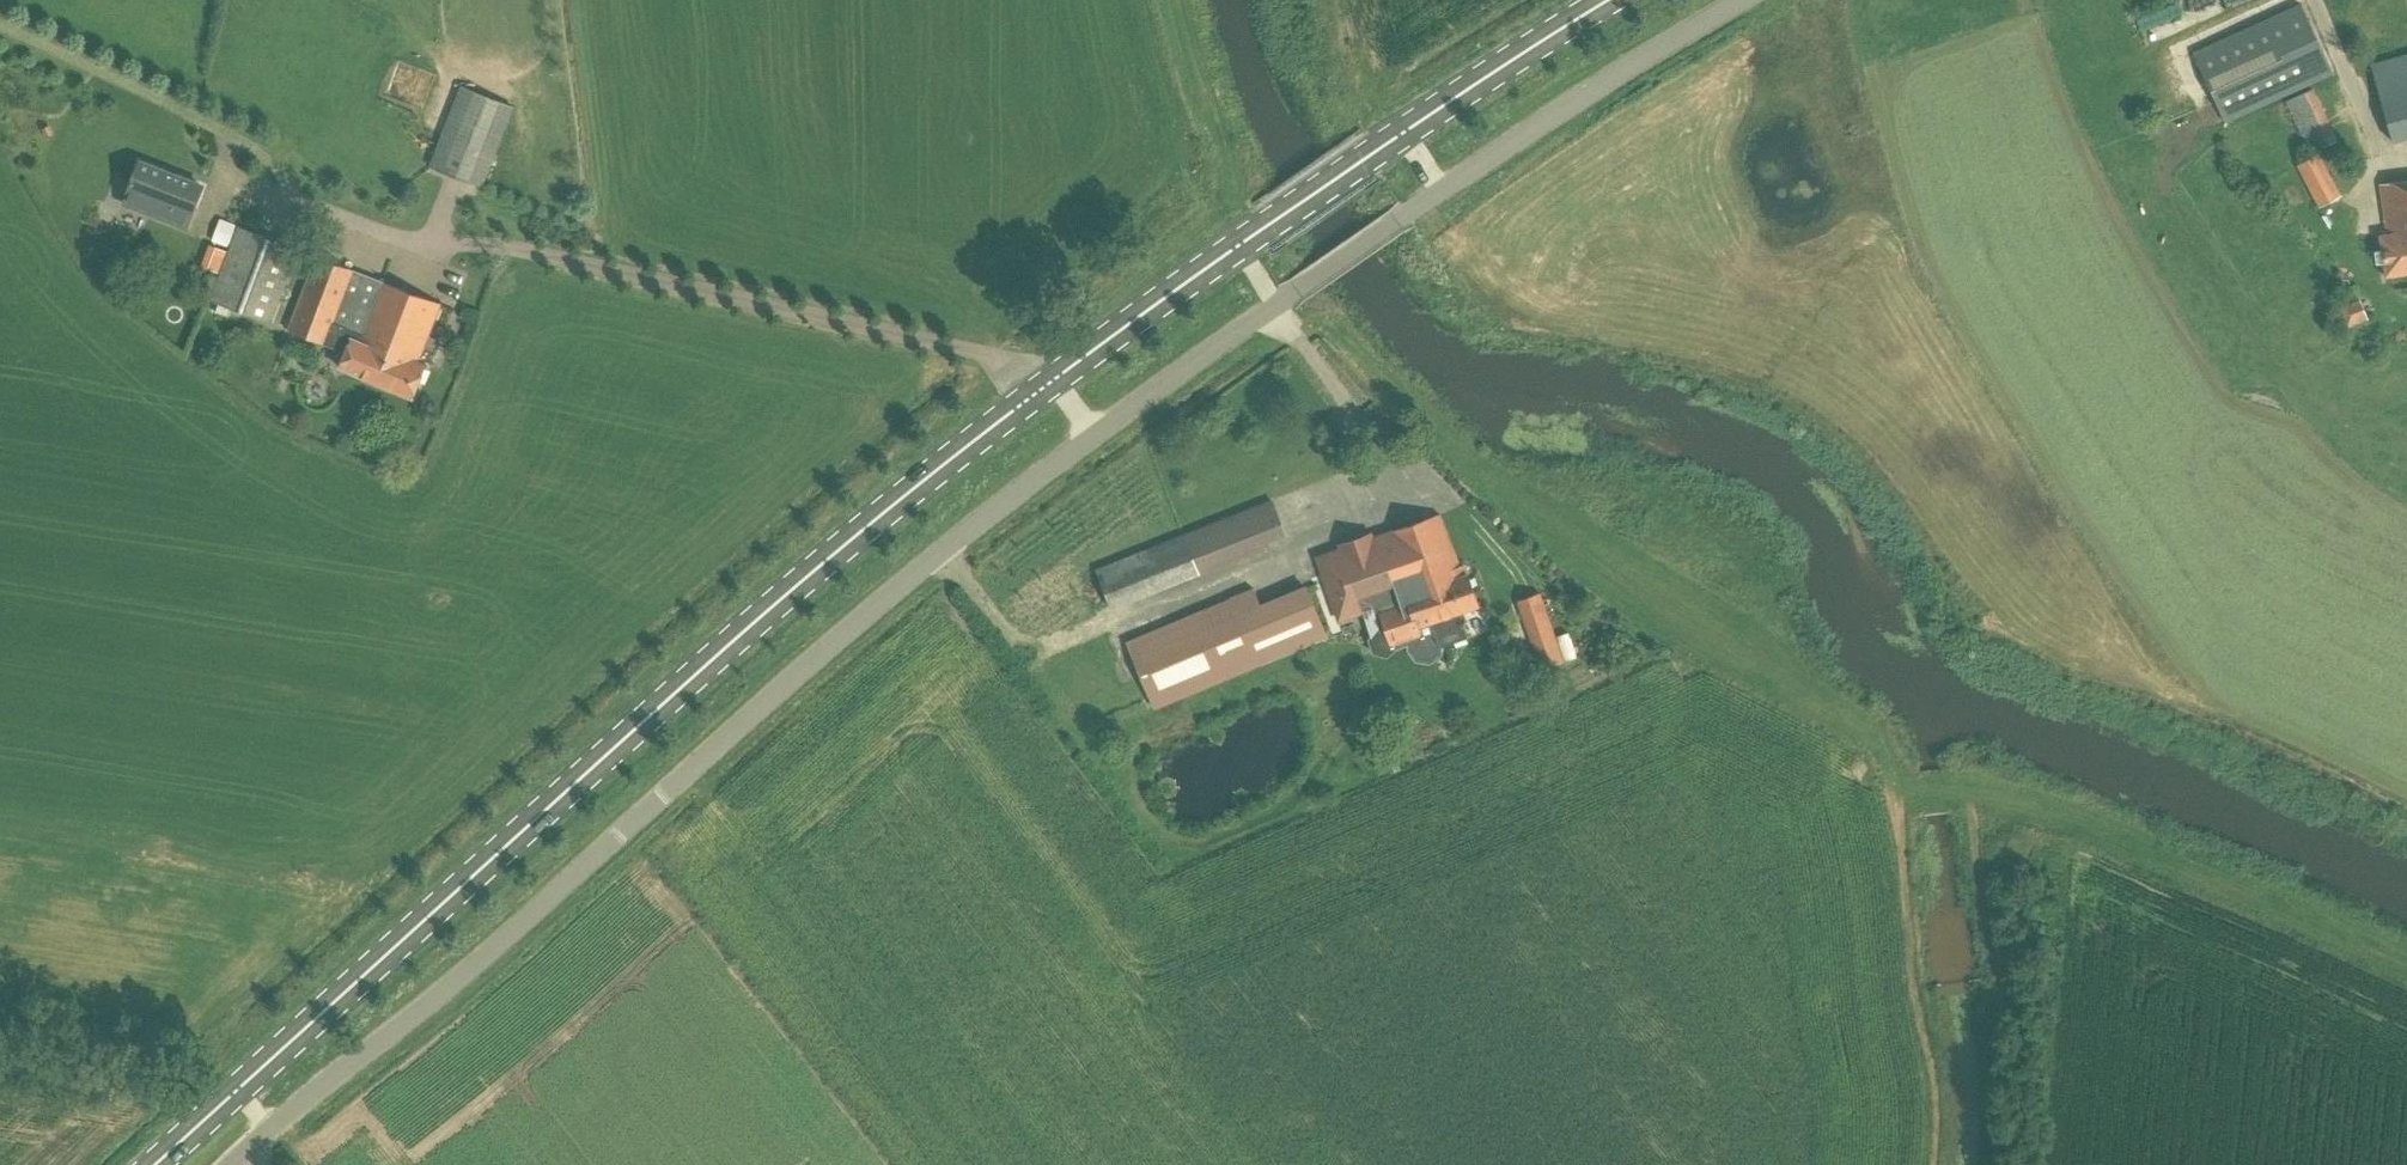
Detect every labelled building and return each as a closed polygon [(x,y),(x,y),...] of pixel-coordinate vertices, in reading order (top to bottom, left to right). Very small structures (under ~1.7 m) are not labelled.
[(2206,10),(2231,1),(2230,0),(2202,0),(2206,10)] [(2225,122),(2332,73),(2301,4),(2194,53),(2225,122)] [(2371,65),(2392,142),(2406,138),(2406,55),(2371,65)] [(482,187),(514,106),(462,86),(431,167),(482,187)] [(2315,87),(2286,101),(2312,156),(2296,165),(2318,208),(2342,195),(2320,153),(2318,154),(2316,151),(2339,140),(2315,87)] [(140,162),(125,204),(187,227),(203,186),(140,162)] [(2381,185),(2389,235),(2380,236),(2386,277),(2406,274),(2406,181),(2381,185)] [(271,323),(299,249),(239,226),(211,300),(271,323)] [(226,251),(211,245),(204,264),(219,269),(226,251)] [(419,362),(441,304),(318,256),(290,330),(327,345),(327,344),(346,352),(340,367),(413,398),(427,365),(419,362)] [(2350,329),(2369,321),(2362,301),(2342,309),(2350,329)] [(1273,501),(1186,535),(1201,571),(1236,557),(1236,559),(1288,539),(1273,501)] [(1442,655),(1443,652),(1445,646),(1469,638),(1460,613),(1479,606),(1469,574),(1463,575),(1441,515),(1318,558),(1340,619),(1406,596),(1408,602),(1380,612),(1391,645),(1409,639),(1407,651),(1416,662),(1430,664),(1442,655)] [(1169,634),(1171,641),(1215,625),(1220,638),(1243,630),(1238,616),(1246,613),(1250,627),(1317,603),(1308,577),(1259,594),(1256,585),(1176,613),(1182,629),(1169,634)] [(1541,669),(1564,662),(1541,594),(1518,602),(1541,669)] [(1151,658),(1160,679),(1212,657),(1203,636),(1151,658)]
